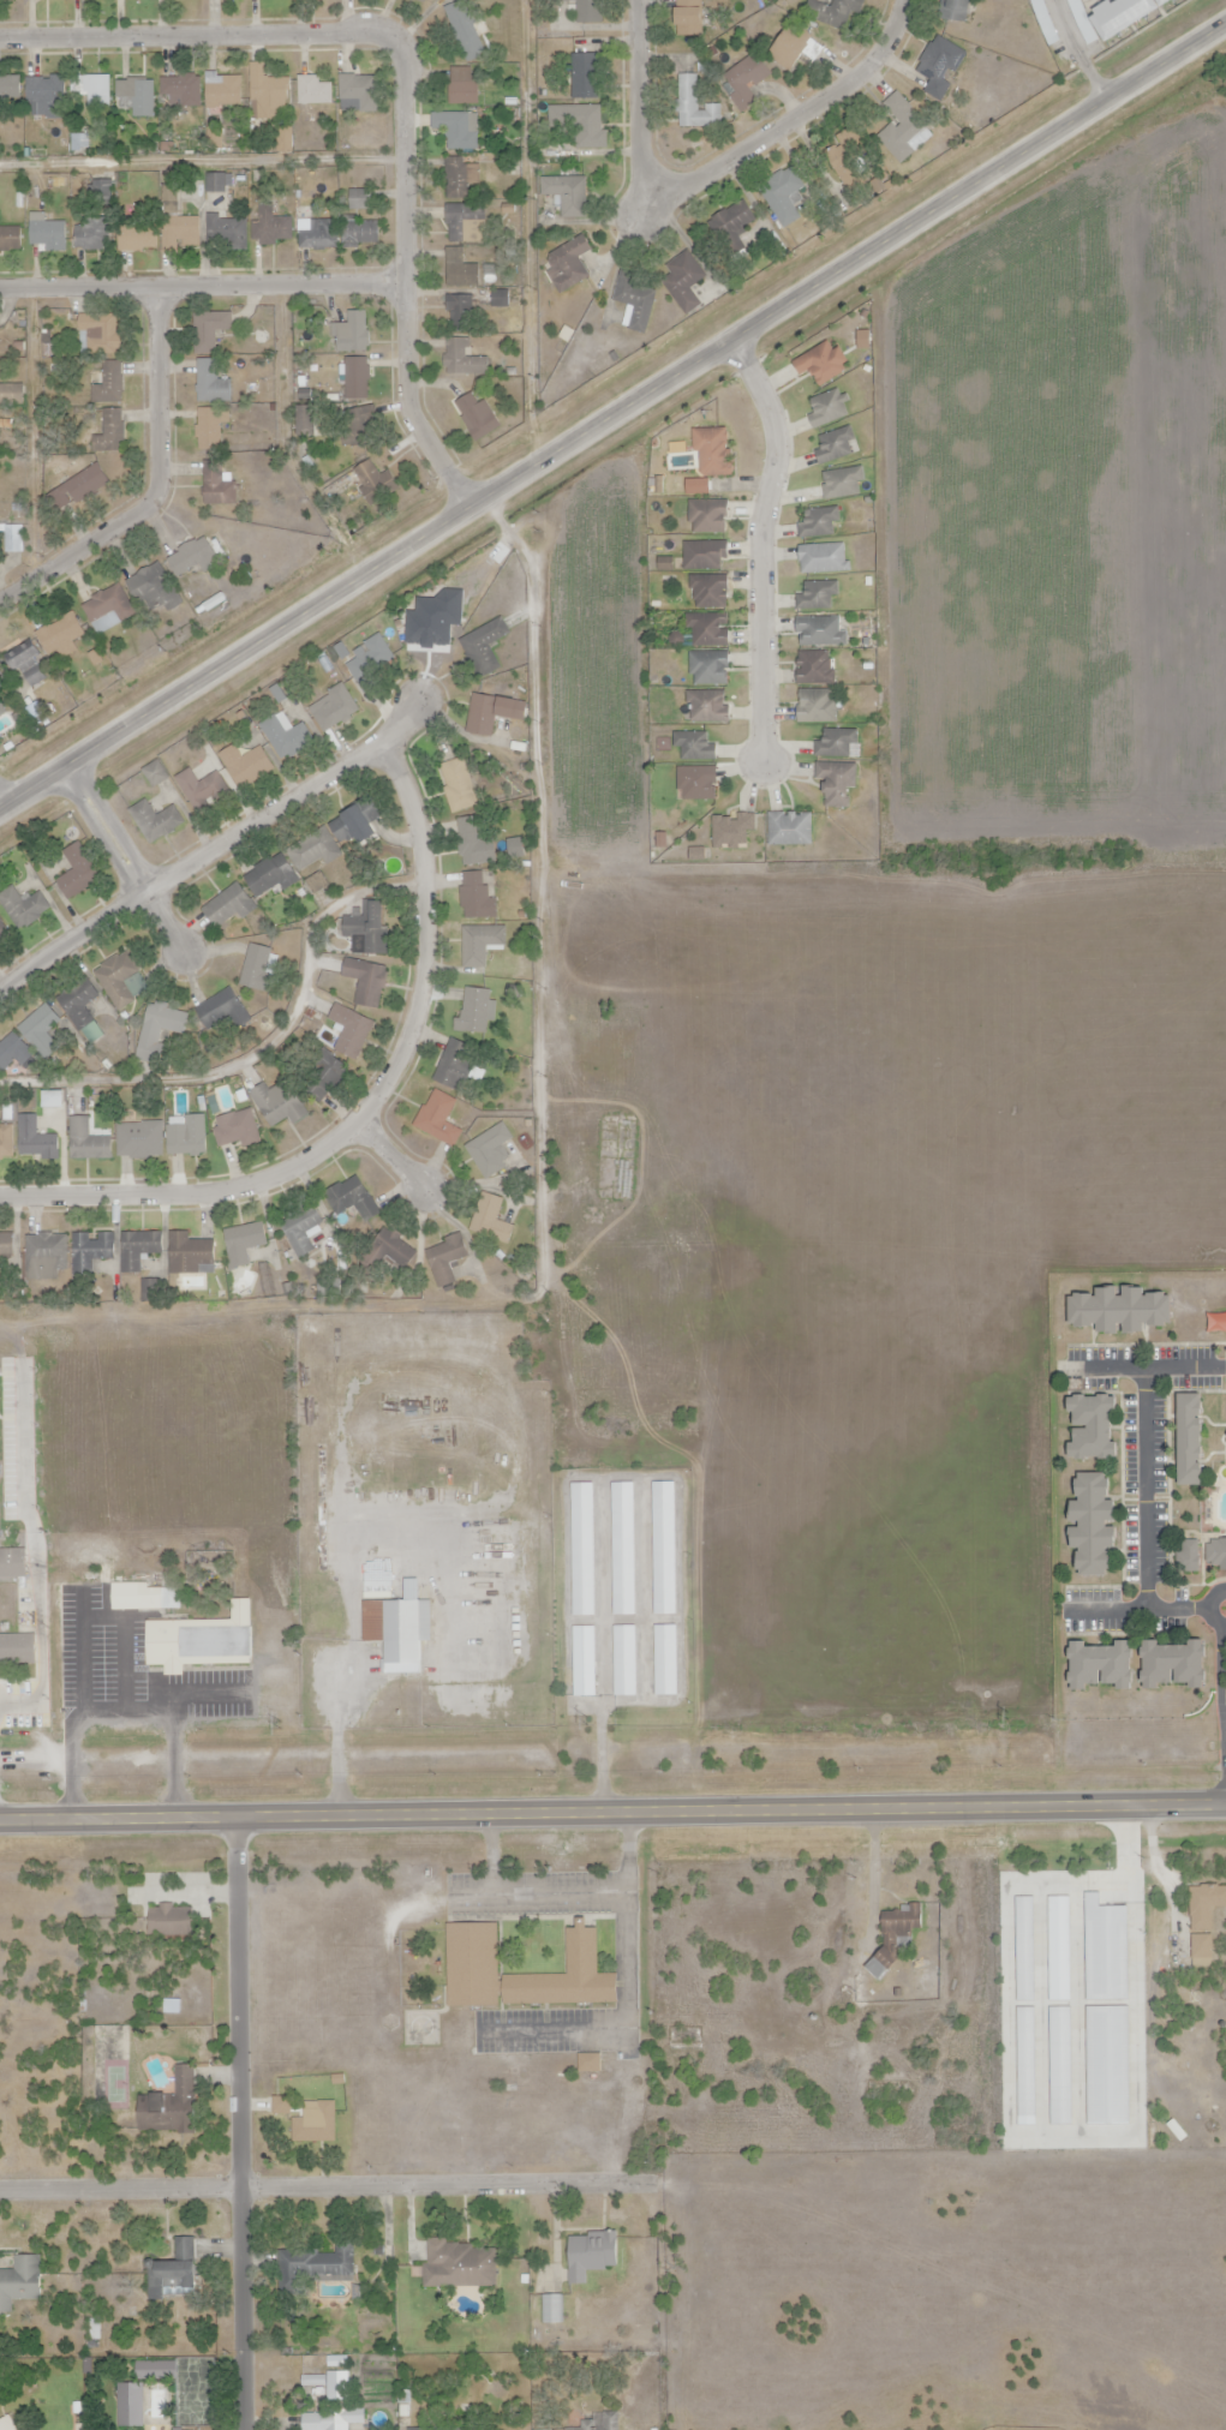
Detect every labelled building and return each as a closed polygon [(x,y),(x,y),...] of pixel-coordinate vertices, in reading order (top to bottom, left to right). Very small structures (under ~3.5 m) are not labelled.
[(440,11),(446,0),(417,0),(440,11)] [(581,23),(604,23),(604,0),(580,0),(581,23)] [(677,25),(705,25),(704,7),(699,7),(699,0),(676,0),(677,25)] [(803,16),(845,30),(853,7),(865,12),(869,0),(833,0),(831,7),(808,0),(803,16)] [(937,19),(967,24),(971,0),(939,0),(937,19)] [(1108,41),(1160,8),(1155,0),(1122,0),(1094,17),(1108,41)] [(445,10),(455,32),(449,35),(462,62),(488,52),(465,1),(445,10)] [(1087,44),(1096,41),(1086,12),(1077,16),(1087,44)] [(793,20),(761,56),(785,77),(805,54),(814,62),(826,49),(793,20)] [(937,36),(915,71),(933,82),(926,94),(941,102),(951,86),(943,82),(949,71),(956,74),(968,54),(937,36)] [(724,73),(738,92),(730,98),(741,114),(758,102),(747,86),(753,83),(758,86),(773,76),(755,52),(724,73)] [(572,55),(574,101),(600,100),(599,54),(572,55)] [(252,65),(252,116),(286,116),(286,103),(291,103),(291,79),(265,80),(265,65),(252,65)] [(451,70),(451,106),(479,106),(479,77),(472,77),(472,70),(451,70)] [(205,72),(207,109),(225,109),(225,100),(243,100),(243,77),(219,78),(219,72),(205,72)] [(678,74),(677,130),(723,131),(723,104),(706,104),(706,113),(699,113),(699,74),(678,74)] [(70,77),(71,94),(86,94),(86,113),(113,113),(112,76),(70,77)] [(340,76),(340,101),(360,101),(361,114),(379,113),(378,76),(340,76)] [(299,77),(299,106),(334,106),(334,85),(319,85),(319,77),(299,77)] [(161,78),(162,97),(179,96),(179,108),(198,108),(198,78),(161,78)] [(17,103),(17,79),(0,80),(0,103),(17,103)] [(26,79),(26,102),(41,102),(41,120),(65,120),(65,79),(26,79)] [(115,82),(115,89),(121,89),(122,110),(136,110),(136,116),(156,116),(156,80),(115,82)] [(883,102),(897,90),(913,109),(915,119),(931,137),(899,163),(878,139),(893,126),(897,130),(903,125),(883,102)] [(549,108),(549,126),(575,125),(576,151),(606,150),(606,130),(602,130),(600,106),(549,108)] [(431,113),(431,131),(447,131),(447,154),(479,152),(479,113),(431,113)] [(825,156),(842,184),(859,174),(853,162),(866,155),(851,130),(837,138),(842,146),(825,156)] [(71,136),(71,151),(84,152),(84,136),(71,136)] [(444,160),(443,199),(468,199),(468,160),(444,160)] [(755,187),(783,231),(801,219),(789,199),(805,188),(790,166),(755,187)] [(205,175),(205,193),(226,192),(226,174),(205,175)] [(540,176),(540,196),(562,196),(562,219),(590,219),(591,178),(540,176)] [(163,186),(163,207),(179,207),(179,186),(163,186)] [(351,192),(351,208),(371,207),(370,191),(351,192)] [(708,221),(719,239),(756,217),(746,198),(708,221)] [(251,222),(251,240),(259,240),(259,244),(277,244),(277,240),(294,240),(294,219),(274,217),(274,205),(258,205),(257,222),(251,222)] [(445,205),(445,225),(448,225),(448,243),(464,243),(464,223),(482,223),(482,205),(445,205)] [(502,205),(501,215),(516,215),(516,205),(502,205)] [(29,215),(29,244),(53,244),(53,252),(66,252),(66,223),(43,222),(43,215),(29,215)] [(207,215),(207,245),(246,246),(247,221),(221,220),(221,216),(207,215)] [(162,219),(163,253),(177,252),(177,239),(184,239),(184,249),(202,247),(202,217),(162,219)] [(74,227),(74,251),(108,251),(109,219),(89,219),(89,228),(74,227)] [(342,219),(342,249),(371,249),(371,240),(381,240),(381,223),(355,223),(355,219),(342,219)] [(298,232),(298,250),(337,250),(337,221),(310,221),(311,232),(298,232)] [(119,227),(119,251),(157,251),(157,227),(119,227)] [(20,251),(20,228),(0,229),(0,251),(20,251)] [(552,282),(560,294),(590,277),(579,257),(591,251),(584,237),(555,252),(567,274),(552,282)] [(447,250),(445,287),(478,287),(478,267),(464,267),(464,250),(447,250)] [(668,288),(686,316),(702,306),(692,289),(707,279),(690,251),(668,265),(677,281),(668,288)] [(618,270),(610,300),(635,306),(629,329),(646,334),(656,293),(635,288),(639,275),(618,270)] [(444,298),(444,312),(455,312),(455,333),(476,333),(476,298),(444,298)] [(333,327),(333,341),(340,341),(340,351),(372,351),(372,333),(366,333),(366,311),(348,311),(348,325),(333,327)] [(193,315),(195,353),(216,352),(215,333),(233,331),(232,313),(193,315)] [(78,315),(78,333),(86,333),(88,355),(116,355),(116,351),(121,351),(121,333),(115,333),(115,315),(78,315)] [(447,342),(447,375),(490,375),(490,358),(465,358),(465,342),(447,342)] [(793,364),(801,377),(811,371),(820,388),(845,372),(842,366),(849,361),(841,348),(835,352),(827,342),(793,364)] [(197,360),(198,402),(233,401),(232,381),(219,381),(219,359),(197,360)] [(346,360),(347,401),(369,401),(367,360),(346,360)] [(103,363),(103,388),(92,388),(92,403),(121,402),(120,361),(103,363)] [(808,417),(814,431),(848,417),(837,390),(812,401),(817,413),(808,417)] [(454,405),(478,442),(502,426),(485,400),(478,405),(471,394),(454,405)] [(375,405),(345,412),(350,432),(379,424),(375,405)] [(294,407),(294,437),(311,437),(311,407),(294,407)] [(91,439),(91,455),(126,454),(126,409),(106,409),(106,438),(91,439)] [(199,409),(199,451),(221,451),(221,426),(229,426),(229,409),(199,409)] [(819,438),(824,450),(817,453),(820,466),(853,456),(848,442),(853,441),(849,429),(819,438)] [(693,430),(693,454),(698,454),(699,473),(705,478),(729,478),(729,430),(693,430)] [(670,444),(670,456),(687,455),(687,443),(670,444)] [(353,472),(365,490),(361,492),(371,508),(402,487),(390,469),(382,475),(371,460),(353,472)] [(201,462),(201,505),(238,505),(238,485),(222,485),(222,462),(201,462)] [(58,491),(71,511),(110,484),(97,463),(58,491)] [(820,473),(824,501),(859,496),(856,483),(863,481),(862,467),(820,473)] [(689,502),(688,523),(693,523),(693,533),(729,534),(729,503),(689,502)] [(797,523),(799,540),(831,537),(830,522),(838,521),(837,508),(808,511),(809,522),(797,523)] [(0,527),(1,555),(24,555),(24,526),(0,527)] [(166,561),(177,579),(199,565),(203,571),(220,562),(207,538),(166,561)] [(684,543),(684,570),(718,570),(718,563),(723,563),(723,559),(729,559),(729,543),(684,543)] [(799,546),(800,563),(802,563),(802,575),(850,574),(850,564),(847,564),(845,545),(799,546)] [(657,561),(657,570),(674,570),(674,559),(657,561)] [(124,583),(132,598),(140,593),(150,609),(174,595),(165,580),(169,577),(161,563),(124,583)] [(688,577),(688,591),(693,591),(694,601),(698,601),(698,609),(725,609),(724,592),(731,591),(730,576),(688,577)] [(802,583),(802,595),(795,595),(795,611),(832,610),(831,597),(837,597),(837,582),(802,583)] [(78,608),(89,624),(113,611),(120,623),(136,615),(118,585),(78,608)] [(405,610),(403,647),(451,648),(451,629),(461,629),(462,591),(445,591),(438,597),(423,597),(423,611),(405,610)] [(37,633),(49,656),(85,636),(72,614),(37,633)] [(686,615),(686,629),(692,629),(693,647),(731,646),(730,628),(725,629),(725,617),(719,617),(719,614),(686,615)] [(796,620),(796,634),(801,634),(801,650),(849,647),(849,633),(839,634),(839,617),(796,620)] [(455,640),(476,680),(501,668),(490,646),(508,638),(500,618),(455,640)] [(12,680),(23,672),(32,689),(48,681),(38,665),(48,659),(34,634),(0,654),(0,660),(12,680)] [(346,665),(364,695),(379,687),(371,671),(394,658),(379,635),(353,652),(358,659),(346,665)] [(689,653),(689,675),(694,675),(694,686),(728,686),(728,668),(730,668),(730,652),(689,653)] [(797,653),(797,683),(832,683),(832,653),(797,653)] [(309,711),(323,735),(361,712),(345,683),(329,693),(329,698),(309,711)] [(799,690),(799,707),(795,707),(795,724),(837,723),(837,713),(839,712),(839,700),(832,701),(832,690),(799,690)] [(687,693),(687,705),(692,705),(692,724),(731,724),(731,707),(725,707),(725,693),(687,693)] [(472,696),(467,736),(491,738),(496,699),(472,696)] [(258,725),(283,762),(316,741),(304,723),(287,735),(274,716),(258,725)] [(824,730),(824,741),(814,741),(813,756),(849,756),(849,744),(859,744),(859,730),(824,730)] [(674,734),(674,748),(682,747),(682,760),(716,760),(716,748),(711,748),(711,741),(708,741),(708,734),(674,734)] [(220,756),(240,789),(275,766),(261,746),(240,759),(233,747),(220,756)] [(437,767),(454,815),(480,806),(464,758),(437,767)] [(815,765),(815,780),(826,780),(825,809),(845,809),(845,789),(856,789),(856,766),(815,765)] [(677,770),(677,790),(680,790),(680,800),(717,798),(716,768),(677,770)] [(173,779),(193,812),(229,790),(217,771),(197,784),(189,770),(173,779)] [(329,825),(339,842),(353,832),(361,846),(379,834),(372,824),(383,816),(372,798),(329,825)] [(130,812),(150,844),(184,824),(173,807),(155,818),(145,801),(130,812)] [(711,819),(712,849),(748,849),(748,832),(758,832),(758,814),(737,814),(737,819),(711,819)] [(769,814),(769,845),(814,845),(814,814),(769,814)] [(454,819),(460,867),(498,861),(496,843),(479,845),(474,815),(454,819)] [(285,852),(299,873),(321,858),(325,866),(342,855),(323,826),(285,852)] [(657,834),(656,848),(665,849),(666,834),(657,834)] [(56,881),(68,902),(102,881),(79,842),(62,851),(74,872),(56,881)] [(688,850),(688,860),(705,858),(705,850),(688,850)] [(243,878),(257,900),(279,886),(282,892),(298,882),(280,854),(243,878)] [(461,873),(465,918),(497,916),(496,899),(486,900),(484,872),(461,873)] [(201,910),(216,932),(237,916),(240,920),(255,909),(234,884),(201,910)] [(20,934),(53,912),(41,894),(23,905),(12,888),(0,896),(0,903),(20,934)] [(343,920),(345,936),(365,935),(366,957),(389,956),(387,898),(364,899),(364,920),(343,920)] [(12,939),(0,921),(0,947),(12,939)] [(461,927),(461,969),(488,969),(486,947),(507,947),(506,927),(461,927)] [(249,945),(238,987),(267,994),(277,952),(249,945)] [(92,974),(118,1015),(136,1002),(124,984),(140,974),(126,952),(92,974)] [(343,960),(340,977),(359,980),(354,1007),(379,1012),(387,968),(343,960)] [(55,999),(79,1033),(94,1023),(84,1008),(100,998),(85,977),(55,999)] [(190,1013),(207,1040),(245,1015),(228,988),(190,1013)] [(465,989),(462,1021),(457,1019),(456,1031),(489,1035),(494,992),(465,989)] [(150,1004),(133,1063),(155,1069),(165,1034),(183,1039),(189,1015),(150,1004)] [(14,1031),(29,1049),(34,1046),(41,1055),(54,1045),(44,1035),(59,1023),(44,1005),(14,1031)] [(335,1005),(329,1021),(343,1028),(333,1053),(354,1063),(372,1022),(335,1005)] [(17,1060),(24,1070),(36,1061),(14,1034),(0,1045),(0,1073),(17,1060)] [(450,1039),(432,1082),(454,1090),(472,1048),(450,1039)] [(319,1048),(346,1071),(323,1099),(309,1085),(322,1069),(310,1059),(319,1048)] [(249,1094),(270,1127),(304,1106),(287,1079),(269,1091),(264,1084),(249,1094)] [(435,1090),(425,1108),(423,1108),(413,1127),(454,1149),(462,1133),(445,1124),(456,1102),(435,1090)] [(215,1121),(217,1129),(213,1130),(220,1150),(257,1138),(247,1111),(215,1121)] [(166,1127),(167,1157),(209,1155),(205,1115),(185,1117),(186,1126),(166,1127)] [(70,1119),(70,1161),(114,1161),(113,1139),(88,1139),(88,1119),(70,1119)] [(116,1126),(116,1157),(131,1157),(131,1161),(162,1161),(162,1123),(140,1123),(140,1126),(116,1126)] [(17,1124),(18,1161),(61,1160),(60,1137),(36,1137),(36,1124),(17,1124)] [(466,1148),(489,1184),(509,1171),(504,1163),(510,1160),(502,1147),(512,1142),(501,1125),(466,1148)] [(13,1159),(13,1126),(0,1126),(0,1159),(13,1159)] [(321,1195),(331,1215),(349,1205),(354,1214),(371,1203),(357,1178),(341,1186),(340,1184),(321,1195)] [(483,1193),(468,1233),(509,1249),(516,1226),(498,1220),(504,1202),(483,1193)] [(279,1223),(295,1259),(313,1252),(305,1235),(322,1227),(312,1207),(279,1223)] [(222,1232),(229,1269),(249,1265),(246,1251),(267,1247),(263,1223),(222,1232)] [(381,1228),(361,1255),(377,1265),(384,1256),(406,1271),(419,1253),(397,1238),(400,1234),(391,1228),(388,1233),(381,1228)] [(118,1234),(119,1274),(139,1273),(138,1255),(163,1253),(163,1232),(118,1234)] [(71,1235),(70,1282),(90,1282),(90,1261),(114,1262),(114,1234),(98,1233),(98,1244),(85,1244),(85,1235),(71,1235)] [(169,1234),(169,1274),(213,1274),(213,1243),(189,1241),(189,1234),(169,1234)] [(425,1252),(439,1293),(459,1286),(451,1265),(470,1258),(461,1234),(445,1240),(447,1245),(425,1252)] [(13,1261),(13,1235),(0,1235),(0,1261),(13,1261)] [(25,1239),(25,1282),(66,1282),(66,1239),(25,1239)] [(139,1281),(139,1300),(157,1300),(157,1281),(139,1281)] [(281,1287),(283,1297),(293,1294),(291,1285),(281,1287)] [(1067,1297),(1067,1331),(1098,1331),(1099,1336),(1147,1335),(1147,1329),(1174,1328),(1173,1294),(1147,1295),(1147,1287),(1099,1288),(1099,1295),(1067,1297)] [(1182,1394),(1182,1484),(1203,1484),(1203,1394),(1182,1394)] [(1069,1396),(1069,1413),(1074,1413),(1075,1441),(1067,1441),(1067,1459),(1119,1458),(1119,1444),(1113,1444),(1113,1413),(1119,1413),(1118,1396),(1069,1396)] [(1080,1476),(1078,1501),(1072,1501),(1071,1550),(1080,1550),(1080,1576),(1114,1576),(1114,1549),(1120,1549),(1120,1500),(1110,1500),(1110,1476),(1080,1476)] [(570,1485),(572,1616),(594,1616),(593,1485),(570,1485)] [(611,1485),(612,1617),(634,1617),(633,1485),(611,1485)] [(652,1486),(653,1616),(674,1616),(672,1486),(652,1486)] [(1206,1563),(1219,1563),(1219,1567),(1225,1567),(1225,1540),(1213,1540),(1213,1545),(1206,1545),(1206,1563)] [(1184,1542),(1184,1552),(1176,1552),(1174,1569),(1200,1570),(1200,1542),(1184,1542)] [(25,1579),(25,1550),(0,1550),(0,1580),(25,1579)] [(112,1585),(112,1611),(171,1611),(171,1590),(148,1590),(148,1585),(112,1585)] [(149,1624),(150,1669),(255,1665),(252,1597),(233,1597),(234,1622),(149,1624)] [(364,1602),(365,1642),(387,1641),(388,1674),(423,1674),(421,1600),(364,1602)] [(653,1627),(654,1698),(675,1698),(675,1626),(653,1627)] [(570,1627),(572,1698),(594,1698),(593,1627),(570,1627)] [(614,1628),(615,1698),(635,1696),(634,1628),(614,1628)] [(37,1666),(36,1635),(0,1635),(0,1666),(37,1666)] [(1146,1640),(1144,1690),(1161,1690),(1161,1683),(1189,1683),(1189,1688),(1207,1688),(1208,1641),(1191,1640),(1191,1646),(1162,1646),(1162,1640),(1146,1640)] [(1070,1642),(1071,1694),(1088,1693),(1088,1686),(1118,1686),(1118,1692),(1134,1692),(1132,1641),(1117,1641),(1117,1647),(1090,1647),(1089,1642),(1070,1642)] [(1189,1964),(1213,1964),(1214,1907),(1225,1907),(1225,1887),(1190,1887),(1189,1964)] [(1084,1893),(1084,2004),(1128,2004),(1126,1908),(1100,1908),(1100,1893),(1084,1893)] [(1013,1898),(1017,2001),(1036,2001),(1034,1897),(1013,1898)] [(1048,1899),(1051,2004),(1070,2003),(1067,1899),(1048,1899)] [(150,1908),(150,1934),(193,1934),(193,1908),(150,1908)] [(883,1916),(884,1950),(867,1968),(884,1982),(903,1961),(892,1952),(892,1931),(923,1929),(923,1915),(883,1916)] [(445,1925),(447,2006),(497,2006),(496,1925),(445,1925)] [(507,1981),(507,2005),(620,2003),(618,1973),(598,1973),(598,1926),(566,1927),(567,1980),(507,1981)] [(1087,2007),(1087,2125),(1129,2125),(1129,2007),(1087,2007)] [(1049,2009),(1052,2124),(1072,2124),(1070,2009),(1049,2009)] [(1015,2013),(1016,2126),(1036,2126),(1035,2012),(1015,2013)] [(580,2057),(579,2072),(599,2073),(599,2058),(580,2057)] [(140,2095),(140,2131),(195,2131),(195,2067),(173,2067),(173,2095),(140,2095)] [(275,2097),(275,2115),(295,2115),(295,2099),(275,2097)] [(291,2120),(291,2143),(333,2143),(333,2105),(300,2105),(300,2120),(291,2120)] [(154,2262),(151,2292),(198,2294),(202,2236),(178,2234),(175,2263),(154,2262)] [(570,2236),(570,2291),(586,2290),(586,2269),(626,2269),(626,2236),(570,2236)] [(425,2240),(425,2288),(496,2287),(495,2251),(447,2252),(445,2239),(425,2240)] [(280,2250),(281,2284),(353,2282),(352,2242),(331,2242),(333,2255),(317,2256),(317,2249),(280,2250)] [(13,2314),(13,2298),(46,2297),(43,2257),(14,2258),(16,2270),(0,2271),(0,2314),(13,2314)] [(304,2365),(305,2380),(334,2386),(335,2402),(351,2401),(347,2362),(304,2365)] [(118,2386),(118,2429),(144,2429),(145,2386),(118,2386)] [(300,2429),(369,2429),(369,2412),(299,2416),(300,2429)] [(7,2414),(0,2420),(0,2429),(18,2429),(7,2414)] [(618,2414),(603,2416),(603,2429),(619,2429),(618,2414)]
